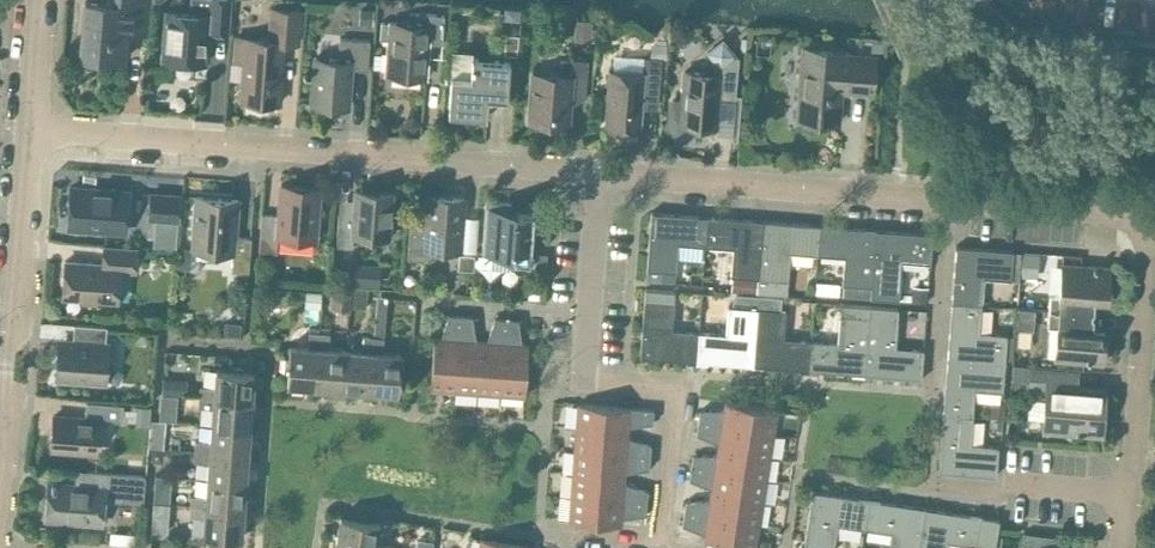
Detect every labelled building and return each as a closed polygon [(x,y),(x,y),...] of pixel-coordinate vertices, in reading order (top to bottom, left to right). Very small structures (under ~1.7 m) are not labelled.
[(148,0),(113,0),(112,3),(85,1),(81,56),(124,59),(126,31),(145,33),(148,0)] [(230,0),(190,0),(190,7),(197,8),(197,14),(166,11),(162,59),(206,62),(206,53),(209,54),(209,49),(207,49),(208,30),(227,32),(230,0)] [(361,23),(372,23),(373,7),(362,7),(361,23)] [(298,43),(301,10),(272,8),(269,39),(236,37),(234,60),(244,61),(241,99),(279,102),(284,42),(298,43)] [(442,44),(444,15),(416,13),(415,24),(381,21),(380,39),(390,40),(387,74),(425,77),(428,43),(442,44)] [(590,42),(592,20),(575,19),(574,40),(590,42)] [(506,35),(504,54),(517,56),(519,36),(506,35)] [(735,100),(737,67),(739,57),(735,57),(738,55),(721,37),(704,52),(711,60),(710,73),(684,71),(682,99),(668,98),(666,122),(663,124),(675,135),(688,124),(716,126),(718,99),(735,100)] [(368,70),(370,40),(339,38),(338,59),(315,57),(312,104),(303,103),(303,104),(348,108),(351,69),(368,70)] [(651,43),(650,57),(666,58),(667,44),(651,43)] [(798,118),(838,121),(841,83),(870,86),(869,92),(871,92),(873,57),(843,54),(843,52),(803,49),(798,118)] [(507,99),(510,61),(472,58),(470,77),(451,76),(448,114),(486,117),(488,102),(492,98),(507,99)] [(585,98),(588,60),(561,58),(560,74),(533,72),(529,120),(567,123),(569,97),(585,98)] [(659,88),(661,59),(643,58),(642,74),(610,71),(606,126),(639,129),(642,87),(659,88)] [(1093,183),(1094,169),(1079,168),(1078,183),(1093,183)] [(316,240),(320,187),(281,184),(278,214),(262,213),(259,251),(276,252),(278,237),(316,240)] [(125,232),(128,191),(71,187),(70,198),(66,202),(69,205),(68,227),(125,232)] [(389,237),(392,193),(355,190),(353,216),(339,215),(336,245),(352,246),(353,234),(389,237)] [(177,220),(179,195),(151,193),(149,218),(177,220)] [(249,272),(251,238),(235,236),(238,200),(196,196),(192,248),(233,251),(231,271),(249,272)] [(461,250),(464,199),(427,196),(425,227),(410,226),(407,259),(423,260),(430,254),(430,248),(461,250)] [(530,267),(534,213),(510,212),(511,202),(486,200),(482,254),(511,256),(510,265),(530,267)] [(651,211),(647,269),(648,269),(647,278),(662,280),(663,270),(676,271),(678,243),(705,246),(708,216),(651,211)] [(708,216),(705,246),(733,248),(730,276),(731,276),(733,276),(739,276),(758,278),(759,278),(760,266),(763,220),(708,216)] [(760,266),(759,278),(760,278),(759,291),(759,293),(786,295),(788,280),(790,252),(817,254),(818,241),(819,224),(763,220),(760,266)] [(818,241),(817,254),(844,256),(842,284),(846,284),(845,294),(870,296),(875,229),(819,224),(818,241)] [(870,296),(870,298),(898,300),(901,261),(930,263),(932,233),(875,229),(870,296)] [(951,302),(981,305),(983,277),(1011,279),(1013,250),(955,246),(951,302)] [(135,270),(137,249),(104,247),(102,263),(65,261),(62,297),(117,301),(120,269),(135,270)] [(473,270),(474,253),(458,252),(457,269),(473,270)] [(1021,252),(1020,276),(1037,276),(1038,252),(1021,252)] [(535,269),(545,270),(546,253),(536,253),(535,269)] [(345,262),(344,283),(355,284),(356,262),(345,262)] [(1048,310),(1091,314),(1092,299),(1107,300),(1107,294),(1112,290),(1113,278),(1109,273),(1109,267),(1062,263),(1059,295),(1050,294),(1048,310)] [(689,270),(688,283),(701,285),(702,271),(689,270)] [(731,276),(730,290),(757,292),(757,289),(758,278),(739,276),(733,276),(731,276)] [(815,293),(838,295),(839,282),(816,281),(815,293)] [(331,308),(348,309),(350,309),(350,306),(351,287),(350,287),(333,286),(331,308)] [(913,286),(912,301),(927,302),(928,287),(913,286)] [(367,288),(351,287),(350,306),(366,308),(367,288)] [(644,299),(640,357),(696,361),(699,331),(671,330),(674,302),(674,290),(645,288),(645,289),(644,299)] [(1017,289),(1007,288),(1006,303),(1017,304),(1017,289)] [(321,307),(322,293),(306,291),(305,306),(321,307)] [(697,359),(696,361),(752,366),(757,308),(758,295),(758,294),(733,293),(732,306),(731,306),(728,306),(726,334),(699,331),(697,359)] [(377,295),(374,336),(384,337),(387,296),(378,295),(377,295)] [(757,308),(752,366),(808,370),(810,340),(783,338),(785,310),(780,309),(781,297),(776,296),(760,295),(758,295),(757,308)] [(978,332),(981,305),(951,302),(947,358),(1004,363),(1006,334),(978,332)] [(810,340),(808,370),(864,374),(869,306),(841,303),(840,315),(837,342),(810,340)] [(869,306),(864,374),(919,378),(919,380),(921,380),(921,379),(923,349),(922,349),(895,347),(897,319),(898,308),(869,306)] [(1017,308),(1015,329),(1032,330),(1034,309),(1017,308)] [(1090,328),(1091,314),(1048,310),(1047,327),(1057,327),(1054,359),(1102,362),(1102,356),(1107,352),(1108,340),(1104,336),(1104,329),(1090,328)] [(454,391),(460,315),(448,314),(441,337),(434,337),(430,389),(454,391)] [(477,392),(481,341),(476,340),(472,316),(460,315),(454,391),(477,392)] [(500,394),(506,318),(494,317),(487,341),(481,341),(477,392),(500,394)] [(506,318),(500,394),(524,396),(528,344),(522,344),(518,319),(506,318)] [(240,335),(240,323),(225,322),(224,334),(240,335)] [(105,343),(106,326),(75,324),(74,339),(59,338),(56,378),(105,382),(108,343),(105,343)] [(315,389),(319,332),(309,331),(308,346),(290,345),(289,357),(285,357),(283,371),(288,371),(287,383),(304,385),(304,388),(315,389)] [(342,388),(345,349),(328,348),(329,333),(319,332),(315,389),(325,389),(326,386),(342,388)] [(369,393),(374,336),(363,336),(362,350),(345,349),(342,388),(359,389),(358,392),(369,393)] [(374,336),(369,393),(380,394),(380,391),(398,392),(399,379),(403,380),(404,366),(400,366),(401,353),(383,352),(384,337),(374,336)] [(1002,391),(1004,363),(947,358),(942,414),(972,416),(974,389),(1002,391)] [(1013,365),(1012,379),(1027,381),(1028,366),(1013,365)] [(199,396),(255,401),(256,390),(253,390),(254,372),(242,371),(242,367),(228,366),(228,370),(216,369),(214,387),(199,386),(199,396)] [(1101,433),(1104,390),(1075,388),(1076,373),(1031,370),(1030,386),(1047,387),(1043,429),(1101,433)] [(187,379),(163,378),(162,392),(186,394),(187,379)] [(182,410),(183,396),(166,396),(166,409),(182,410)] [(254,411),(255,401),(199,396),(198,407),(213,408),(211,425),(250,428),(251,411),(254,411)] [(123,421),(124,404),(86,401),(85,418),(53,415),(51,448),(97,452),(99,420),(123,421)] [(698,422),(773,433),(777,410),(725,402),(724,408),(700,410),(698,422)] [(576,427),(627,431),(628,426),(653,422),(654,409),(578,403),(576,427)] [(1004,404),(991,403),(991,417),(1003,418),(1004,404)] [(970,444),(972,416),(942,414),(938,471),(996,475),(998,446),(970,444)] [(769,456),(773,433),(698,422),(696,434),(719,443),(718,448),(769,456)] [(249,444),(250,428),(211,425),(210,442),(195,440),(194,451),(251,455),(252,444),(249,444)] [(165,429),(152,427),(152,436),(151,447),(163,448),(164,437),(165,429)] [(627,437),(627,431),(576,427),(574,450),(650,456),(651,444),(627,437)] [(151,448),(150,461),(163,462),(164,449),(151,448)] [(766,478),(769,456),(718,448),(717,454),(693,455),(691,466),(766,478)] [(649,468),(650,456),(574,450),(572,473),(624,477),(624,472),(649,468)] [(250,466),(251,455),(194,451),(194,461),(208,462),(207,477),(207,479),(246,482),(247,466),(250,466)] [(762,502),(766,478),(691,466),(689,479),(712,488),(711,494),(762,502)] [(143,502),(145,484),(146,476),(86,471),(85,486),(48,483),(45,518),(100,523),(102,499),(143,502)] [(624,482),(624,477),(572,473),(571,496),(646,502),(647,490),(624,482)] [(245,499),(246,482),(207,479),(205,496),(191,495),(190,505),(246,509),(247,499),(245,499)] [(947,541),(993,547),(994,547),(999,520),(980,516),(980,514),(969,513),(969,515),(879,500),(879,499),(858,495),(858,497),(813,490),(803,547),(812,547),(833,547),(836,524),(890,532),(888,547),(946,547),(947,541)] [(152,503),(168,503),(168,492),(153,492),(152,503)] [(759,524),(762,502),(711,494),(710,499),(685,501),(683,512),(759,524)] [(645,514),(646,502),(571,496),(569,520),(620,524),(621,517),(645,514)] [(167,514),(168,503),(152,503),(151,513),(167,514)] [(245,520),(246,509),(190,505),(190,515),(205,516),(203,534),(216,535),(215,539),(228,540),(229,536),(242,537),(243,520),(245,520)] [(759,524),(683,512),(682,524),(705,534),(704,540),(753,547),(755,547),(759,524)] [(372,547),(400,547),(377,543),(380,522),(340,516),(335,542),(372,547)] [(1021,547),(1030,547),(1053,547),(1054,536),(1023,532),(1021,547)] [(123,533),(122,544),(128,545),(134,545),(135,533),(123,533)] [(433,541),(417,539),(416,547),(432,547),(433,541)] [(531,547),(480,539),(478,547),(531,547)]
